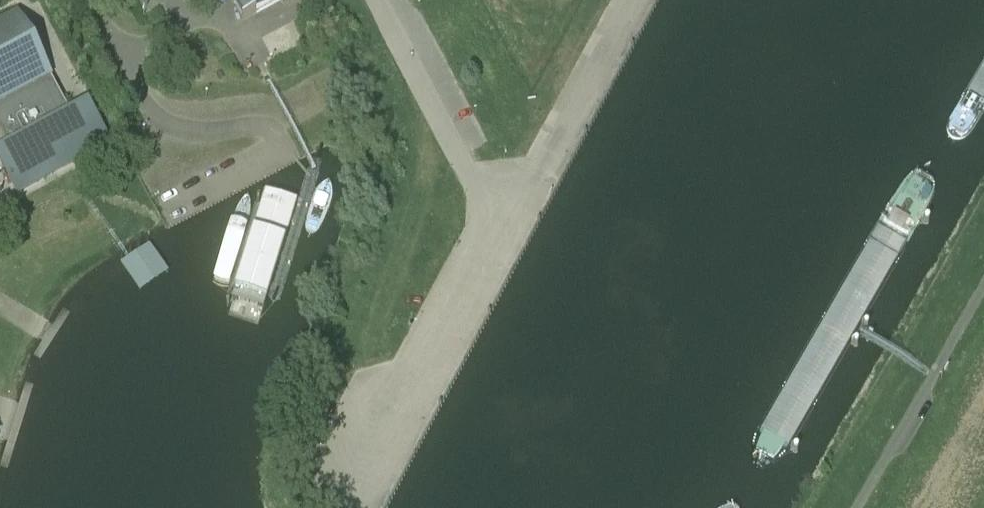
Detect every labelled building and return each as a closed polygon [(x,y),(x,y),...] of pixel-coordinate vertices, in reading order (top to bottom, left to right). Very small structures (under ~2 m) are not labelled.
[(241,3),(235,7),(242,20),(279,0),(240,0),(241,3)] [(0,21),(0,159),(18,193),(110,144),(88,104),(71,114),(16,12),(0,21)] [(263,192),(224,314),(255,324),(295,202),(263,192)]
